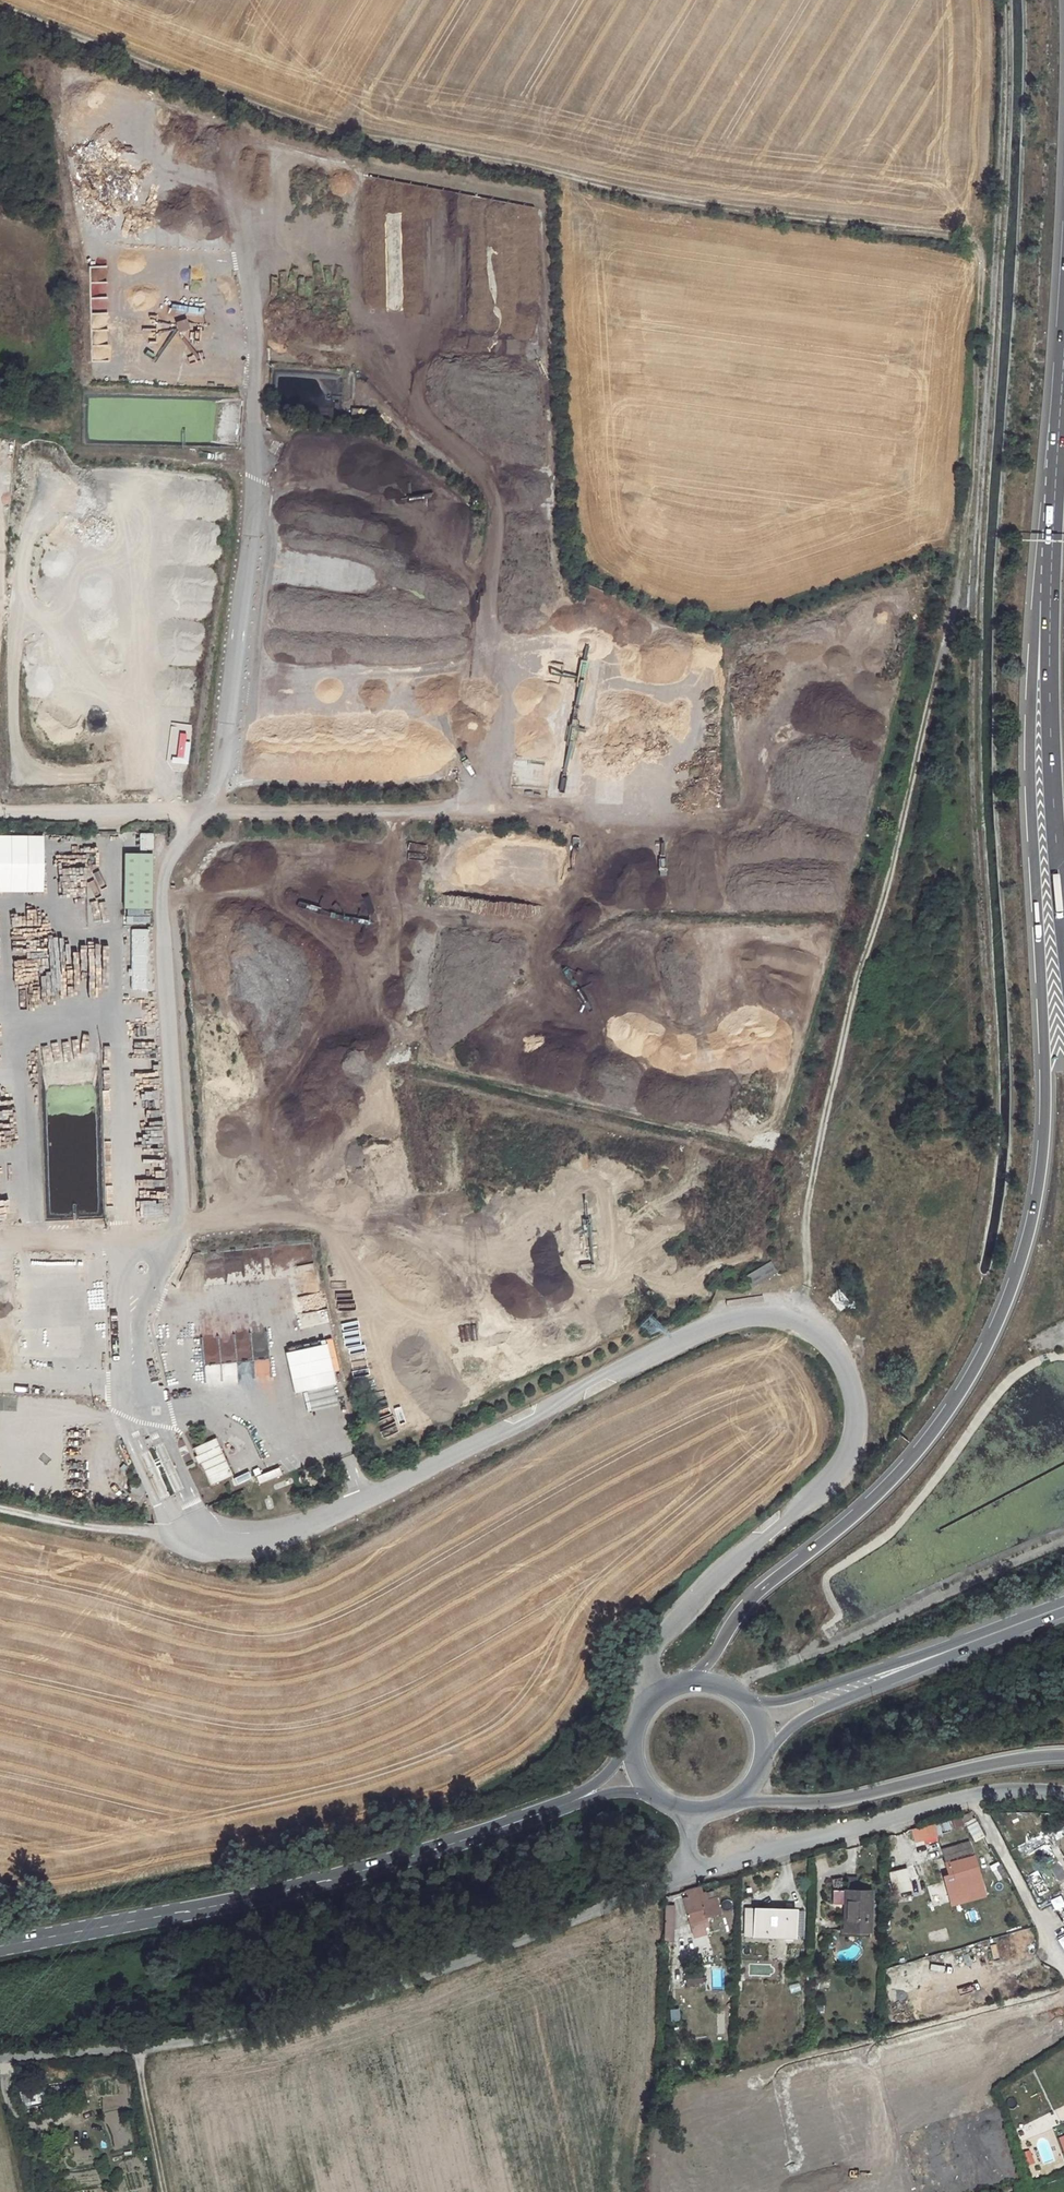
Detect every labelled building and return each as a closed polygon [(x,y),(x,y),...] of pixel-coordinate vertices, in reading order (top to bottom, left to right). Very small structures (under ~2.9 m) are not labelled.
[(417,247),(416,238),(414,238),(413,218),(417,218),(416,201),(402,202),(404,248),(417,247)] [(118,228),(101,229),(102,242),(119,241),(118,228)] [(94,281),(95,295),(102,295),(101,281),(94,281)] [(171,282),(169,310),(202,312),(204,284),(171,282)] [(415,314),(415,290),(402,291),(403,314),(415,314)] [(91,299),(93,308),(110,306),(109,296),(91,299)] [(192,317),(170,316),(168,344),(179,345),(177,373),(188,373),(192,317)] [(129,352),(97,350),(95,377),(127,379),(129,352)] [(368,417),(368,409),(351,409),(351,418),(368,417)] [(169,756),(182,758),(186,732),(173,730),(169,756)] [(153,850),(152,832),(138,833),(139,851),(153,850)] [(95,843),(106,843),(106,833),(96,833),(95,843)] [(42,837),(0,836),(0,892),(42,892),(42,837)] [(152,910),(152,855),(123,855),(123,910),(152,910)] [(130,990),(148,990),(148,928),(130,928),(130,990)] [(423,1021),(420,1032),(434,1036),(437,1025),(423,1021)] [(539,1085),(542,1072),(536,1071),(533,1084),(539,1085)] [(232,1252),(233,1276),(245,1275),(263,1274),(261,1250),(232,1252)] [(226,1259),(207,1259),(207,1280),(226,1281),(226,1259)] [(770,1261),(744,1276),(750,1287),(776,1273),(770,1261)] [(298,1305),(292,1309),(304,1327),(313,1322),(307,1312),(313,1308),(303,1293),(294,1298),(298,1305)] [(331,1385),(335,1384),(326,1343),(284,1352),(293,1394),(303,1392),(307,1408),(334,1403),(331,1385)] [(268,1360),(256,1363),(258,1375),(271,1373),(268,1360)] [(223,1365),(227,1380),(239,1376),(234,1361),(223,1365)] [(241,1361),(241,1380),(254,1380),(254,1361),(241,1361)] [(219,1365),(208,1366),(210,1382),(221,1381),(219,1365)] [(232,1475),(216,1437),(193,1448),(196,1455),(194,1456),(198,1464),(200,1463),(210,1485),(232,1475)] [(297,1448),(251,1467),(257,1481),(303,1463),(297,1448)] [(236,1477),(251,1471),(248,1463),(232,1470),(236,1477)] [(979,1813),(924,1828),(927,1838),(933,1837),(933,1832),(974,1822),(980,1833),(988,1827),(979,1813)] [(974,1844),(947,1848),(952,1878),(967,1876),(966,1873),(979,1871),(974,1844)] [(934,1860),(939,1875),(947,1872),(942,1857),(934,1860)] [(1050,1867),(1040,1874),(1052,1891),(1062,1884),(1050,1867)] [(892,1894),(911,1890),(907,1868),(888,1871),(892,1894)] [(691,1901),(686,1902),(692,1926),(711,1923),(711,1919),(715,1918),(713,1906),(711,1896),(707,1897),(705,1888),(689,1893),(691,1901)] [(849,1890),(847,1933),(877,1934),(879,1891),(849,1890)] [(721,1904),(713,1906),(715,1918),(724,1916),(721,1904)] [(976,1908),(968,1911),(971,1921),(979,1918),(976,1908)] [(666,1909),(664,1941),(677,1941),(678,1909),(666,1909)] [(759,1909),(758,1937),(800,1939),(801,1910),(759,1909)] [(930,1933),(932,1943),(949,1940),(948,1930),(930,1933)] [(712,1969),(713,1986),(723,1986),(721,1969),(712,1969)] [(685,1985),(703,1985),(703,1973),(685,1972),(685,1985)] [(680,2022),(680,2007),(669,2007),(670,2023),(680,2022)] [(1025,2166),(1034,2163),(1030,2150),(1021,2153),(1025,2166)]
